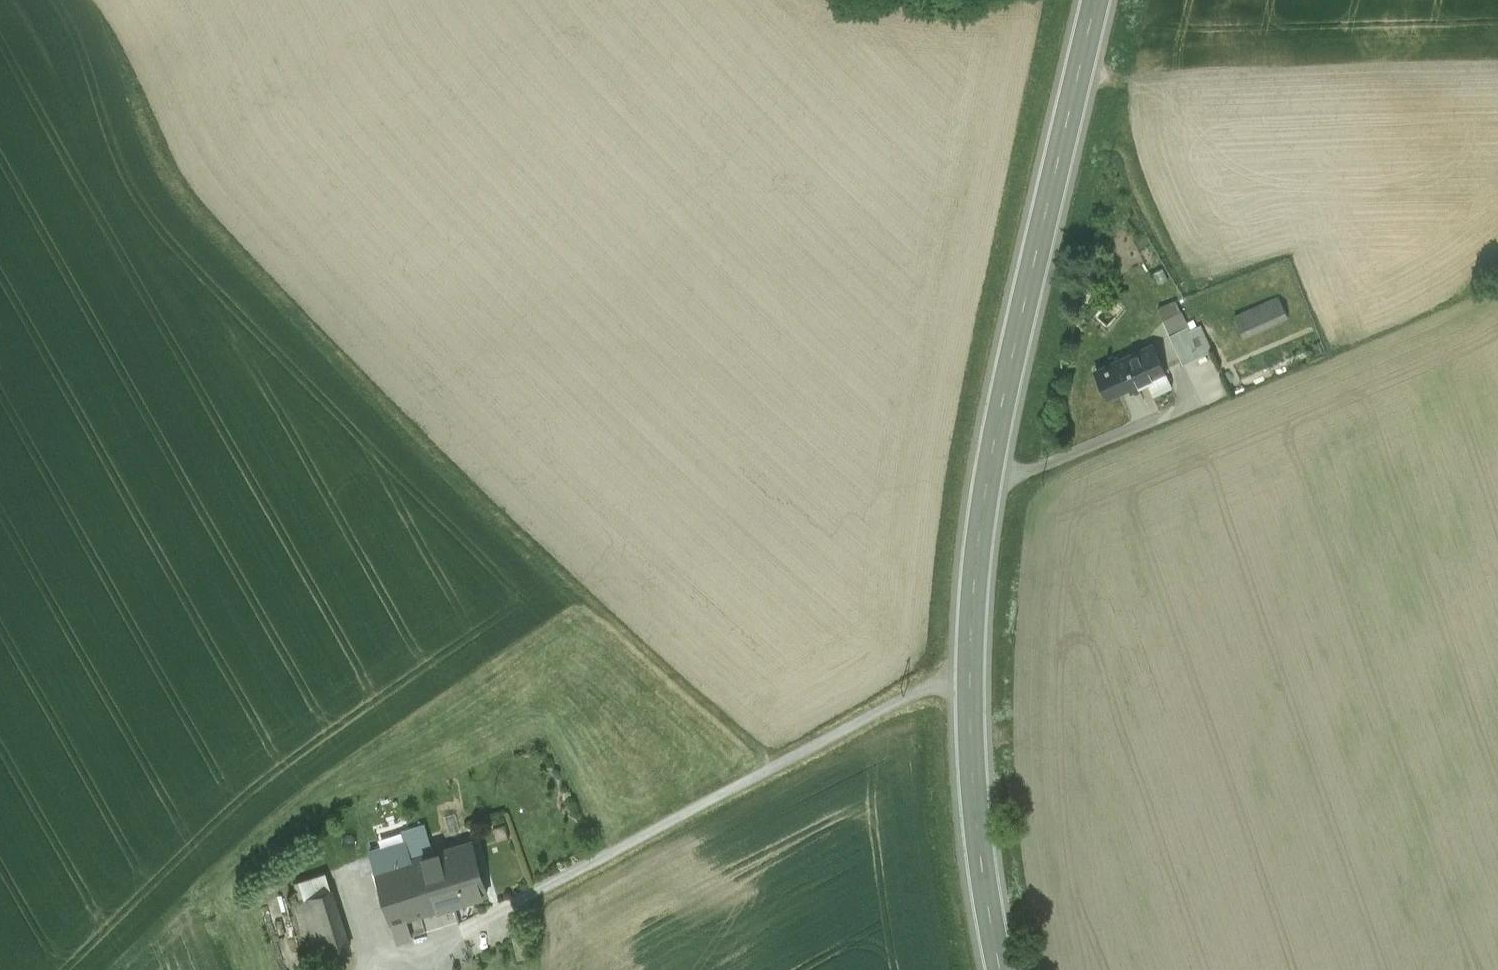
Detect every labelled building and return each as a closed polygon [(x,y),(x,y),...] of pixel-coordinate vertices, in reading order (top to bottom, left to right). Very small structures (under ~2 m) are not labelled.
[(1279,295),(1236,315),(1245,335),(1288,314),(1279,295)] [(1191,329),(1183,310),(1164,319),(1184,362),(1214,349),(1202,324),(1191,329)] [(1153,344),(1111,363),(1123,390),(1165,371),(1153,344)] [(413,841),(371,853),(377,872),(433,855),(424,825),(409,830),(413,841)] [(473,844),(440,853),(454,902),(488,892),(473,844)] [(433,855),(377,872),(391,921),(405,917),(454,902),(440,853),(433,855)] [(332,890),(301,899),(318,957),(337,952),(340,962),(352,958),(332,890)] [(405,917),(391,921),(396,936),(409,932),(405,917)]
